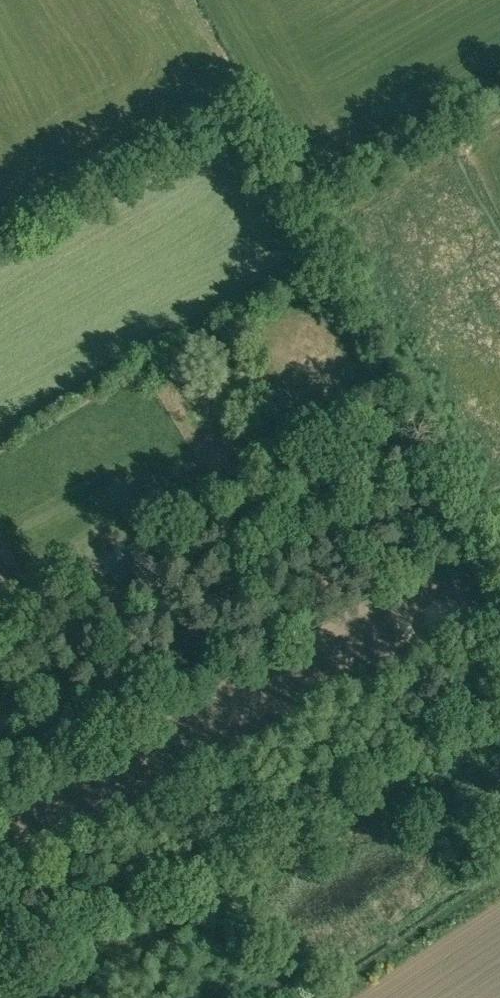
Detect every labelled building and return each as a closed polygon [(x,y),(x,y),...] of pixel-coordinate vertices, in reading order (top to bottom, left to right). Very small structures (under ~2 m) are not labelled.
[(152,549),(116,576),(126,589),(141,579),(153,595),(166,585),(158,573),(170,564),(164,557),(160,560),(152,549)]
